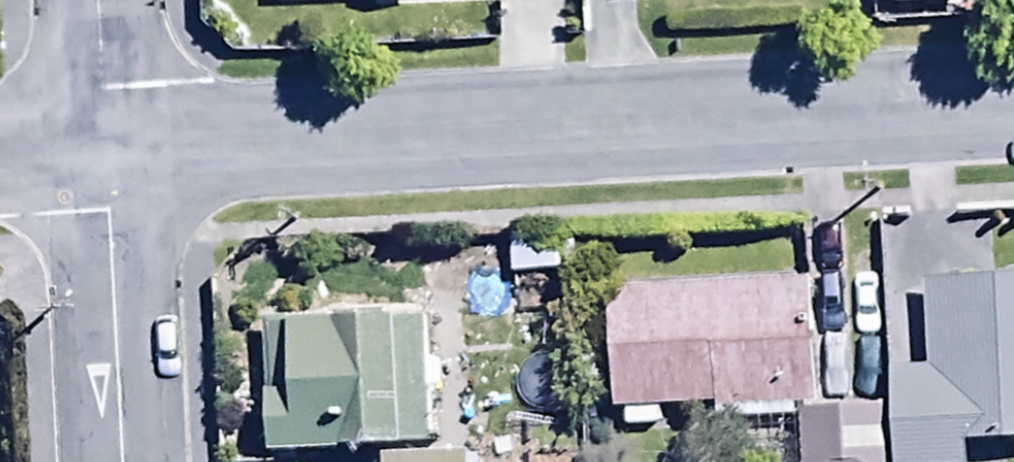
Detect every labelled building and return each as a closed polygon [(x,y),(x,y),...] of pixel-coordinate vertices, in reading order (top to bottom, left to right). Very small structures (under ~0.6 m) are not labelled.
[(920,284),(922,374),(885,375),(888,461),(971,461),(970,437),(1013,436),(1013,282),(920,284)] [(660,409),(717,409),(717,420),(792,419),(792,408),(810,408),(809,285),(604,287),(606,410),(620,410),(620,431),(660,431),(660,409)] [(425,320),(265,321),(265,456),(425,455),(425,320)] [(800,416),(803,461),(882,461),(879,412),(800,416)]
